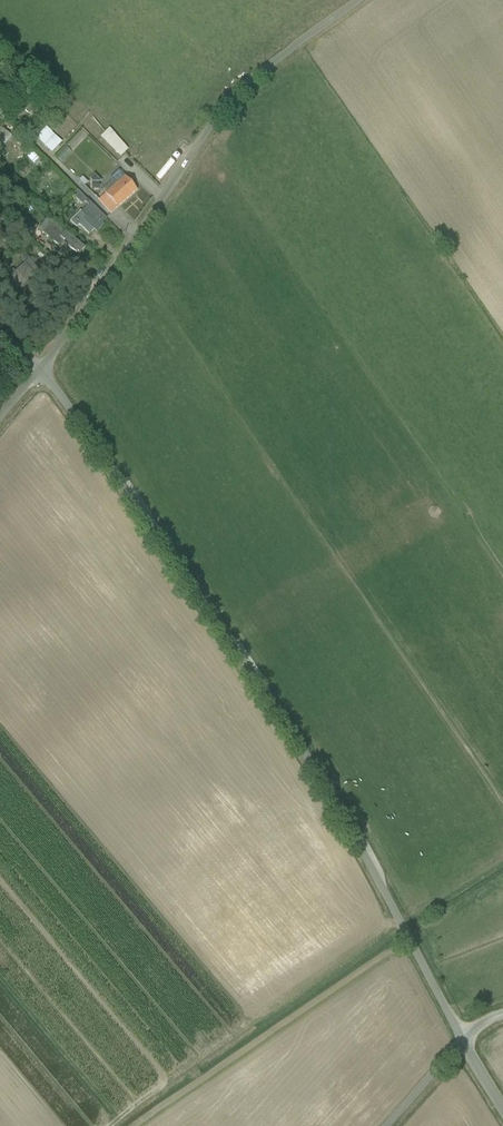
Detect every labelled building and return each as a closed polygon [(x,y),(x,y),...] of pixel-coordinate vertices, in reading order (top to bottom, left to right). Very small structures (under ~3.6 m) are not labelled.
[(47,136),(64,152),(75,141),(58,125),(47,136)] [(2,138),(13,148),(23,135),(12,126),(2,138)] [(121,126),(112,136),(133,156),(142,147),(121,126)] [(76,145),(68,155),(74,161),(83,151),(76,145)] [(36,156),(43,164),(50,158),(42,150),(36,156)] [(44,165),(48,169),(55,163),(51,158),(44,165)] [(62,171),(55,176),(65,189),(72,184),(62,171)] [(119,207),(139,189),(126,175),(107,193),(119,207)] [(89,238),(108,218),(91,201),(72,222),(89,238)] [(80,255),(86,248),(54,220),(44,232),(61,248),(66,242),(80,255)] [(11,276),(23,290),(39,277),(27,262),(11,276)]
